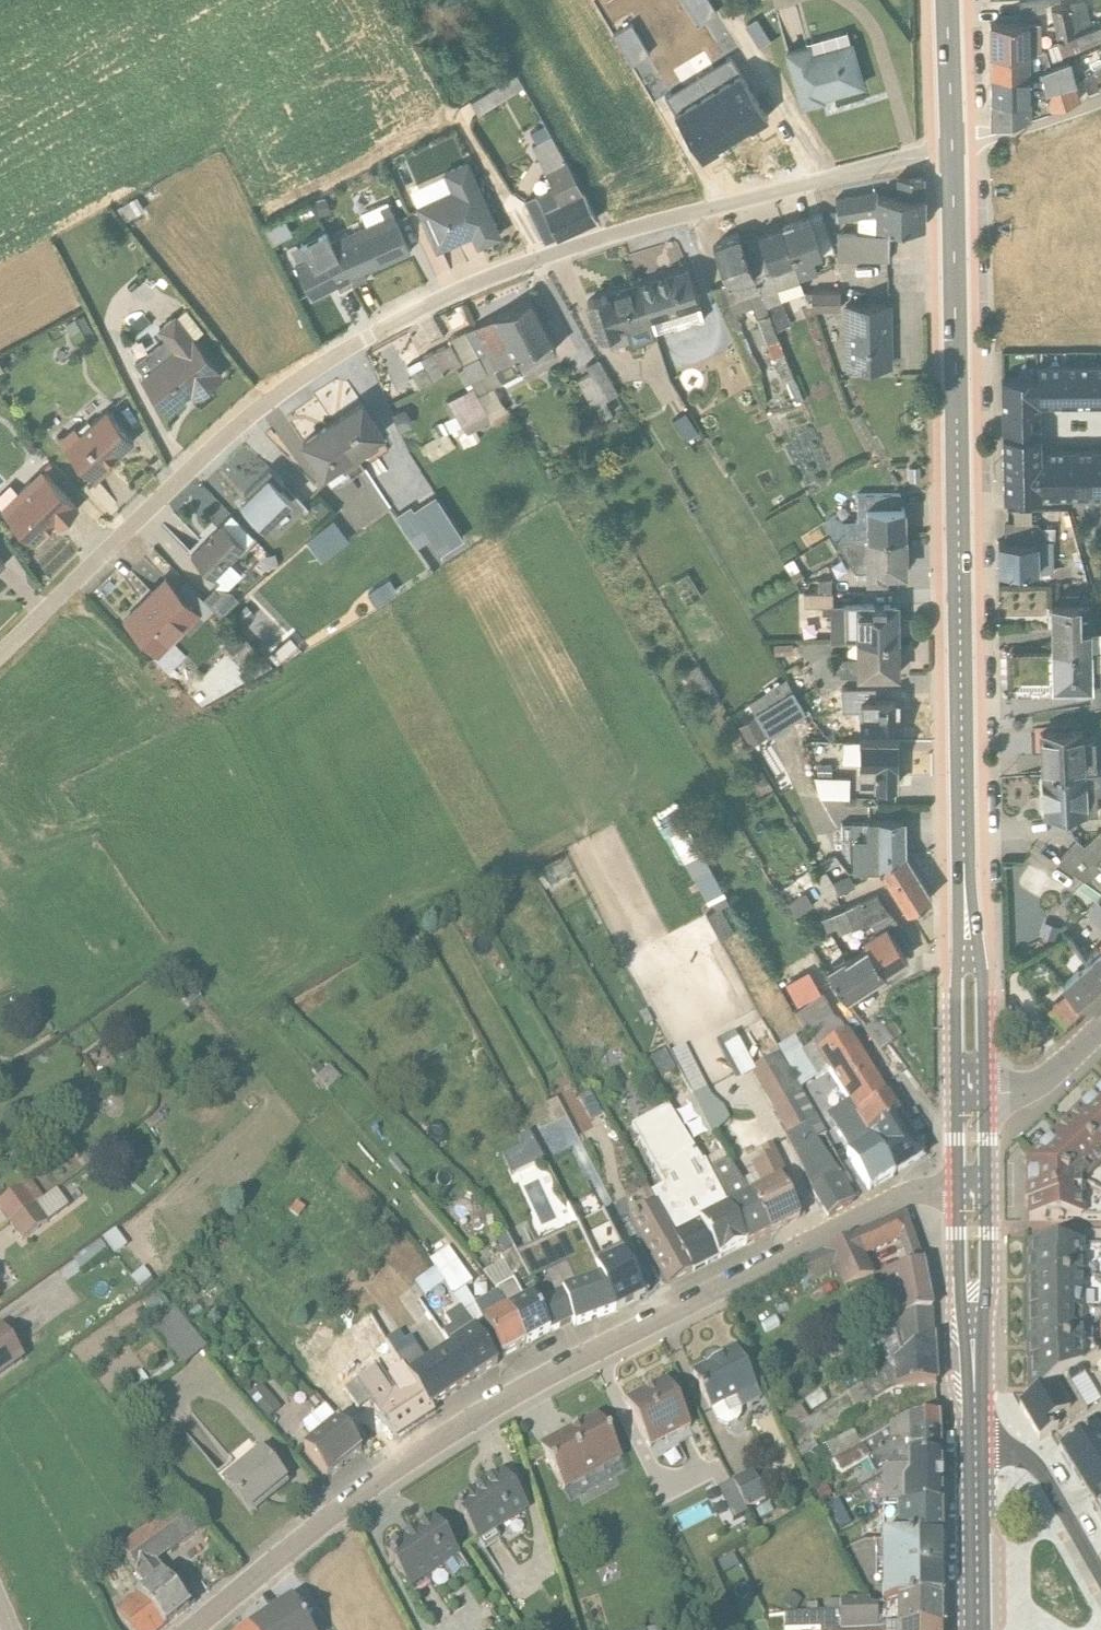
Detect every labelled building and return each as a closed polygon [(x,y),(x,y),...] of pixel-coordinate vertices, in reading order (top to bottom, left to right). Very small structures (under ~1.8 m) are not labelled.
[(714,12),(707,0),(683,0),(697,23),(714,12)] [(1059,0),(1024,0),(1019,1),(1020,15),(1026,15),(1045,11),(1045,5),(1060,2),(1059,0)] [(1085,2),(1050,10),(1057,36),(1090,26),(1085,2)] [(757,47),(768,39),(755,18),(743,25),(757,47)] [(990,23),(990,54),(1028,54),(1040,51),(1039,23),(990,23)] [(1060,53),(1074,49),(1100,37),(1100,23),(1090,26),(1057,36),(1060,53)] [(647,55),(631,26),(613,36),(630,66),(647,55)] [(784,51),(801,104),(821,99),(821,95),(861,84),(846,31),(806,42),(807,44),(784,51)] [(990,54),(990,76),(1028,74),(1048,66),(1045,50),(1028,54),(990,54)] [(701,157),(766,115),(729,57),(664,98),(701,157)] [(990,76),(991,99),(1046,96),(1045,91),(1073,82),(1068,59),(1048,66),(1028,74),(990,76)] [(1087,92),(1098,91),(1096,83),(1100,80),(1100,68),(1083,78),(1087,92)] [(478,115),(523,87),(515,75),(470,102),(478,115)] [(1078,100),(1079,99),(1073,82),(1045,91),(1046,96),(991,99),(991,123),(992,124),(1032,116),(1078,100)] [(544,125),(529,132),(535,144),(531,146),(558,202),(543,210),(535,195),(530,198),(530,200),(525,202),(545,242),(596,218),(583,191),(581,191),(544,125)] [(477,244),(499,234),(467,162),(442,173),(443,175),(410,190),(436,248),(458,238),(457,235),(470,229),(477,244)] [(922,225),(922,177),(898,176),(897,195),(876,195),(876,190),(835,198),(835,211),(829,212),(830,218),(837,220),(857,216),(857,233),(837,233),(837,259),(887,261),(888,224),(922,225)] [(330,211),(325,197),(313,201),(318,215),(330,211)] [(409,250),(387,202),(361,213),(366,224),(330,241),(353,283),(365,277),(363,271),(409,250)] [(821,213),(808,216),(819,249),(819,252),(832,248),(821,213)] [(819,249),(808,216),(782,225),(799,276),(815,271),(809,253),(819,249)] [(264,227),(270,239),(283,232),(277,220),(264,227)] [(740,239),(775,330),(791,323),(781,298),(802,290),(780,225),(780,224),(757,232),(757,233),(740,239)] [(321,292),(334,283),(339,291),(353,283),(324,232),(300,245),(307,258),(295,266),(312,297),(321,292)] [(735,312),(751,306),(757,326),(752,328),(758,344),(765,342),(771,358),(774,357),(794,403),(802,400),(771,319),(737,234),(712,243),(727,282),(711,288),(725,319),(762,406),(763,406),(766,404),(764,391),(760,375),(762,374),(752,352),(744,336),(735,312)] [(638,282),(650,319),(698,303),(686,266),(638,282)] [(650,320),(638,282),(584,299),(596,337),(626,327),(631,342),(654,334),(650,320)] [(840,291),(804,292),(809,306),(809,309),(840,308),(840,291)] [(552,340),(530,299),(464,332),(493,386),(501,382),(506,385),(522,376),(522,371),(522,370),(521,367),(554,350),(550,341),(552,340)] [(888,304),(843,304),(843,364),(889,363),(888,304)] [(202,331),(185,309),(176,316),(174,314),(156,329),(164,340),(135,363),(143,374),(140,377),(167,410),(191,391),(195,396),(221,375),(192,339),(202,331)] [(430,428),(435,438),(446,433),(450,430),(486,411),(502,402),(493,386),(464,332),(446,340),(448,343),(419,358),(423,366),(410,374),(418,388),(455,368),(463,383),(468,390),(442,403),(449,418),(438,423),(437,423),(430,428)] [(617,392),(597,359),(585,365),(590,373),(577,380),(599,421),(611,414),(604,400),(617,392)] [(1001,379),(1002,496),(1100,494),(1100,364),(1036,365),(1036,378),(1001,379)] [(384,434),(361,399),(330,421),(357,460),(378,446),(375,441),(384,434)] [(397,432),(412,425),(405,409),(391,415),(397,432)] [(805,409),(783,415),(788,431),(810,425),(805,409)] [(55,437),(94,482),(112,467),(109,464),(133,442),(106,411),(90,425),(88,423),(77,432),(73,428),(59,439),(56,436),(55,437)] [(492,421),(486,411),(450,430),(461,451),(484,439),(478,429),(492,421)] [(685,441),(697,434),(698,433),(684,413),(672,420),(685,441)] [(330,421),(300,442),(322,477),(324,475),(331,484),(345,474),(344,471),(358,462),(330,421)] [(451,442),(446,433),(435,438),(412,450),(411,449),(407,452),(425,478),(438,469),(436,466),(442,462),(439,457),(453,449),(449,443),(451,442)] [(283,485),(268,469),(244,493),(246,496),(239,503),(264,528),(291,501),(279,489),(283,485)] [(41,470),(0,509),(33,544),(54,524),(58,528),(79,508),(75,504),(73,504),(41,470)] [(900,507),(899,494),(856,494),(856,520),(839,521),(835,515),(824,522),(834,537),(904,534),(903,508),(900,507)] [(440,553),(463,539),(435,496),(413,509),(410,505),(395,515),(417,546),(430,537),(440,553)] [(1004,525),(1004,541),(998,541),(998,570),(1050,569),(1050,540),(1037,539),(1036,525),(1031,525),(1031,511),(1013,511),(1013,525),(1004,525)] [(221,524),(190,555),(217,582),(203,596),(219,612),(237,597),(227,587),(241,574),(228,562),(253,537),(231,515),(222,524),(221,524)] [(320,562),(346,540),(332,520),(305,541),(320,562)] [(904,534),(834,537),(854,570),(853,570),(853,577),(864,578),(865,579),(885,579),(886,575),(904,574),(904,534)] [(373,609),(400,592),(388,573),(363,589),(362,590),(373,609)] [(138,604),(124,618),(158,653),(165,660),(190,635),(188,633),(213,608),(208,603),(185,580),(176,589),(171,584),(164,577),(138,604)] [(830,577),(817,577),(817,591),(830,591),(830,577)] [(830,591),(803,591),(803,605),(820,605),(821,612),(829,612),(830,639),(898,638),(897,601),(855,601),(854,603),(832,604),(830,591)] [(1100,648),(1100,629),(1090,629),(1089,605),(1079,604),(1078,603),(1049,604),(1049,648),(1100,648)] [(223,644),(233,653),(243,641),(233,633),(223,644)] [(276,663),(297,645),(289,637),(268,655),(276,663)] [(834,656),(834,670),(838,670),(838,674),(855,674),(856,676),(899,675),(898,638),(855,639),(855,656),(834,656)] [(773,645),(774,654),(792,653),(792,644),(773,645)] [(1050,687),(1052,687),(1052,692),(1089,691),(1089,708),(1100,706),(1100,648),(1049,648),(1050,687)] [(700,662),(686,671),(708,706),(721,698),(700,662)] [(805,711),(786,679),(748,703),(756,718),(767,735),(805,711)] [(858,739),(896,739),(897,699),(873,698),(873,687),(845,687),(845,686),(826,694),(826,695),(827,698),(805,711),(829,739),(839,737),(824,719),(848,707),(848,711),(858,712),(858,739)] [(1040,773),(1095,769),(1094,740),(1084,741),(1083,740),(1082,728),(1038,731),(1040,773)] [(858,785),(896,786),(896,739),(843,739),(842,760),(858,761),(857,773),(858,773),(858,785)] [(1040,773),(1042,814),(1095,812),(1095,791),(1100,791),(1100,770),(1040,773)] [(848,777),(814,775),(819,795),(848,796),(848,777)] [(851,822),(852,868),(877,867),(903,852),(902,818),(865,818),(865,822),(851,822)] [(1083,849),(1078,843),(1059,860),(1056,865),(1071,874),(1100,893),(1100,834),(1097,838),(1083,849)] [(903,852),(877,867),(905,912),(930,897),(903,852)] [(669,877),(701,947),(736,931),(724,905),(706,913),(685,870),(669,877)] [(810,894),(791,902),(795,912),(814,904),(810,894)] [(861,942),(884,975),(907,960),(886,927),(896,920),(876,894),(844,909),(852,928),(859,924),(863,930),(871,926),(876,933),(861,942)] [(1085,913),(1100,930),(1100,899),(1085,913)] [(844,909),(821,919),(826,929),(835,926),(838,932),(851,926),(844,909)] [(826,968),(846,1000),(884,975),(864,947),(844,960),(843,958),(826,968)] [(1065,1035),(1100,1003),(1100,951),(1097,947),(1085,958),(1088,961),(1062,986),(1068,992),(1045,1014),(1065,1035)] [(846,1035),(809,971),(783,985),(795,1007),(791,1010),(869,1137),(898,1118),(887,1100),(892,1096),(884,1084),(880,1086),(847,1034),(846,1035)] [(755,1067),(734,1032),(719,1041),(742,1080),(752,1075),(786,1136),(785,1137),(828,1217),(854,1201),(839,1175),(816,1140),(826,1133),(778,1047),(761,1057),(764,1062),(755,1067)] [(824,1118),(868,1191),(893,1176),(813,1046),(803,1052),(794,1038),(778,1047),(801,1088),(816,1080),(834,1111),(824,1118)] [(713,1137),(715,1132),(727,1119),(721,1106),(710,1096),(684,1045),(670,1053),(692,1096),(713,1137)] [(651,1061),(661,1079),(675,1071),(664,1053),(651,1061)] [(571,1095),(584,1132),(608,1119),(592,1092),(579,1099),(566,1075),(558,1079),(571,1095)] [(1092,1103),(1100,1113),(1100,1094),(1092,1103)] [(713,1137),(692,1096),(685,1100),(707,1140),(713,1137)] [(1092,1103),(1034,1160),(1035,1161),(1100,1197),(1100,1113),(1092,1103)] [(693,1272),(706,1265),(746,1245),(704,1162),(702,1163),(667,1108),(632,1127),(664,1186),(651,1194),(693,1272)] [(921,1158),(898,1118),(869,1137),(893,1176),(921,1158)] [(504,1154),(514,1173),(545,1159),(532,1131),(521,1137),(524,1144),(504,1154)] [(786,1177),(771,1145),(760,1150),(760,1151),(764,1159),(751,1166),(755,1174),(741,1182),(770,1234),(799,1219),(780,1181),(786,1177)] [(704,1162),(746,1245),(770,1234),(724,1151),(723,1151),(704,1162)] [(1100,1223),(1100,1197),(1036,1162),(1035,1162),(1029,1176),(1027,1177),(1028,1222),(1029,1223),(1100,1223)] [(43,1200),(30,1182),(0,1204),(0,1213),(9,1225),(43,1200)] [(644,1184),(639,1188),(650,1207),(632,1217),(669,1284),(691,1271),(693,1272),(644,1184)] [(55,1191),(43,1200),(9,1225),(22,1242),(68,1209),(55,1191)] [(645,1296),(603,1213),(575,1226),(616,1311),(645,1296)] [(797,1279),(802,1290),(803,1293),(812,1289),(811,1285),(835,1273),(842,1289),(873,1277),(866,1258),(898,1243),(900,1243),(909,1268),(881,1274),(886,1303),(880,1305),(883,1321),(931,1312),(921,1265),(903,1215),(801,1264),(806,1274),(797,1279)] [(572,1322),(574,1326),(580,1324),(616,1311),(575,1226),(516,1254),(530,1282),(567,1265),(577,1290),(534,1306),(549,1332),(572,1322)] [(1084,1231),(1083,1248),(1065,1249),(1064,1246),(1043,1246),(1043,1248),(1028,1248),(1028,1316),(1100,1316),(1100,1231),(1084,1231)] [(503,1262),(517,1289),(530,1282),(516,1254),(506,1238),(498,1243),(504,1254),(500,1256),(503,1262)] [(80,1271),(106,1252),(99,1243),(73,1261),(73,1262),(80,1271)] [(444,1243),(425,1255),(434,1269),(444,1284),(455,1301),(474,1329),(482,1323),(502,1358),(526,1345),(497,1293),(474,1305),(464,1290),(471,1284),(444,1243)] [(483,1273),(496,1290),(497,1293),(526,1345),(549,1332),(534,1306),(529,1298),(524,1301),(517,1289),(503,1262),(483,1273)] [(444,1284),(434,1269),(414,1283),(424,1297),(444,1284)] [(877,1299),(874,1283),(849,1292),(855,1308),(877,1299)] [(441,1335),(472,1381),(497,1365),(474,1329),(455,1301),(441,1311),(445,1318),(444,1319),(450,1328),(441,1335)] [(205,1347),(175,1311),(153,1330),(182,1366),(205,1347)] [(932,1339),(931,1312),(875,1323),(886,1370),(932,1339)] [(376,1313),(365,1317),(374,1343),(385,1339),(376,1313)] [(1029,1365),(1030,1400),(1084,1364),(1100,1354),(1100,1338),(1092,1349),(1091,1330),(1100,1322),(1100,1316),(1028,1316),(1029,1365)] [(23,1359),(1,1328),(0,1328),(0,1376),(23,1359)] [(399,1333),(386,1341),(430,1408),(472,1381),(450,1349),(427,1364),(410,1338),(404,1342),(399,1333)] [(848,1395),(856,1410),(893,1390),(894,1392),(935,1386),(932,1339),(886,1370),(848,1395)] [(403,1433),(433,1414),(386,1341),(375,1348),(391,1375),(388,1378),(395,1389),(391,1392),(375,1369),(343,1389),(357,1410),(370,1401),(395,1439),(403,1433)] [(761,1401),(734,1348),(707,1361),(709,1365),(691,1374),(710,1414),(712,1413),(717,1423),(723,1426),(728,1427),(737,1422),(739,1419),(741,1411),(761,1401)] [(1019,1407),(1039,1441),(1086,1412),(1070,1385),(1084,1376),(1080,1368),(1019,1407)] [(157,1378),(152,1371),(141,1379),(142,1381),(131,1390),(135,1395),(157,1378)] [(689,1429),(664,1381),(625,1402),(650,1450),(689,1429)] [(280,1409),(260,1386),(247,1397),(266,1421),(280,1409)] [(804,1405),(782,1414),(788,1427),(809,1418),(804,1405)] [(833,1462),(840,1476),(882,1452),(880,1447),(889,1443),(907,1443),(907,1436),(938,1434),(936,1406),(859,1444),(861,1447),(833,1462)] [(361,1452),(324,1407),(302,1425),(314,1439),(303,1449),(327,1479),(361,1452)] [(621,1461),(596,1415),(539,1447),(564,1492),(621,1461)] [(1058,1450),(1081,1488),(1100,1476),(1100,1424),(1058,1450)] [(861,1447),(853,1432),(825,1446),(833,1462),(861,1447)] [(875,1477),(882,1473),(882,1510),(939,1507),(938,1460),(938,1434),(907,1436),(907,1443),(889,1443),(880,1447),(882,1452),(867,1461),(875,1477)] [(221,1480),(250,1516),(288,1485),(259,1449),(221,1480)] [(732,1516),(766,1504),(754,1471),(720,1483),(732,1516)] [(528,1512),(501,1472),(452,1505),(482,1551),(499,1540),(495,1535),(528,1512)] [(179,1487),(177,1488),(175,1486),(169,1491),(170,1493),(148,1508),(149,1510),(142,1515),(148,1523),(155,1518),(158,1523),(118,1551),(138,1580),(144,1588),(115,1612),(130,1629),(162,1629),(188,1609),(155,1565),(207,1528),(179,1487)] [(1091,1504),(1100,1521),(1100,1499),(1091,1504)] [(939,1539),(939,1507),(882,1510),(881,1540),(939,1539)] [(467,1573),(432,1521),(385,1552),(410,1590),(441,1570),(451,1584),(467,1573)] [(866,1538),(860,1524),(834,1536),(841,1550),(866,1538)] [(875,1551),(875,1590),(935,1589),(939,1585),(939,1539),(881,1540),(881,1550),(875,1551)] [(549,1598),(562,1592),(556,1577),(543,1585),(549,1598)] [(788,1594),(781,1606),(795,1614),(802,1602),(788,1594)] [(940,1629),(940,1601),(896,1602),(877,1610),(869,1610),(865,1601),(823,1603),(823,1612),(839,1612),(840,1629),(876,1629),(884,1629),(940,1629)] [(299,1611),(275,1611),(247,1629),(248,1629),(309,1629),(304,1623),(306,1621),(299,1611)] [(839,1612),(823,1612),(784,1616),(784,1629),(840,1629),(839,1612)]
